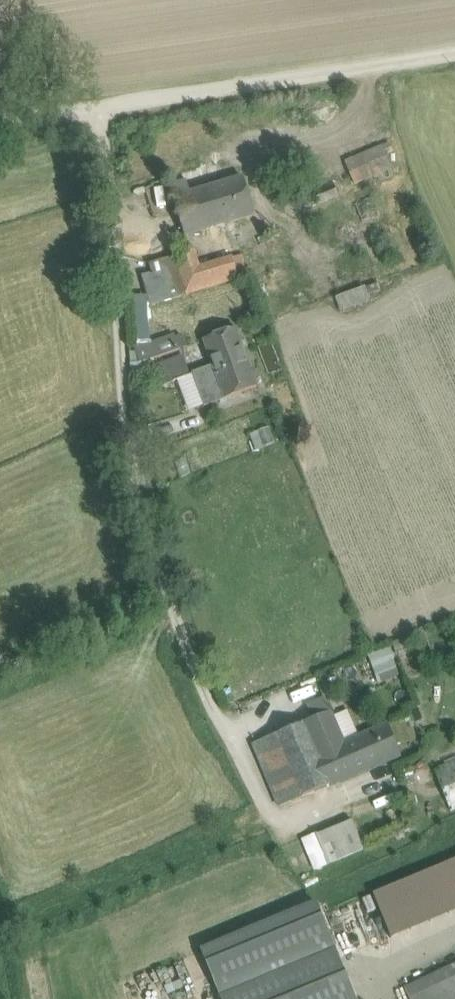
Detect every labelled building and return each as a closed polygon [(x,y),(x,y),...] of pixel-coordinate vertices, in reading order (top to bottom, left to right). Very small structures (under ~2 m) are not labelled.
[(390,143),(345,162),(355,184),(391,168),(386,155),(393,151),(390,143)] [(191,193),(173,198),(185,236),(255,215),(243,177),(191,193)] [(187,180),(169,185),(173,198),(191,193),(187,180)] [(334,184),(302,196),(306,208),(339,196),(334,184)] [(194,251),(171,258),(171,259),(182,296),(217,286),(210,265),(199,268),(194,251)] [(232,258),(238,280),(249,276),(243,255),(232,258)] [(232,258),(210,265),(217,286),(238,280),(232,258)] [(171,259),(151,264),(153,274),(145,275),(152,304),(181,297),(181,296),(182,296),(171,259)] [(336,297),(342,312),(371,302),(365,287),(336,297)] [(258,387),(236,328),(203,340),(212,366),(192,373),(204,407),(258,387)] [(175,337),(136,351),(140,364),(179,350),(186,347),(181,336),(175,339),(175,337)] [(183,356),(158,365),(165,385),(190,376),(183,356)] [(325,699),(308,707),(312,719),(330,711),(325,699)] [(312,719),(255,743),(280,806),(352,776),(339,745),(344,743),(330,711),(312,719)] [(344,743),(339,745),(352,776),(400,756),(388,724),(344,743)] [(434,769),(451,812),(454,810),(454,760),(434,769)] [(351,820),(316,834),(328,864),(364,849),(351,820)] [(316,834),(304,839),(316,869),(328,864),(316,834)] [(454,908),(454,857),(365,888),(382,934),(454,908)] [(410,998),(454,998),(454,978),(410,998)]
